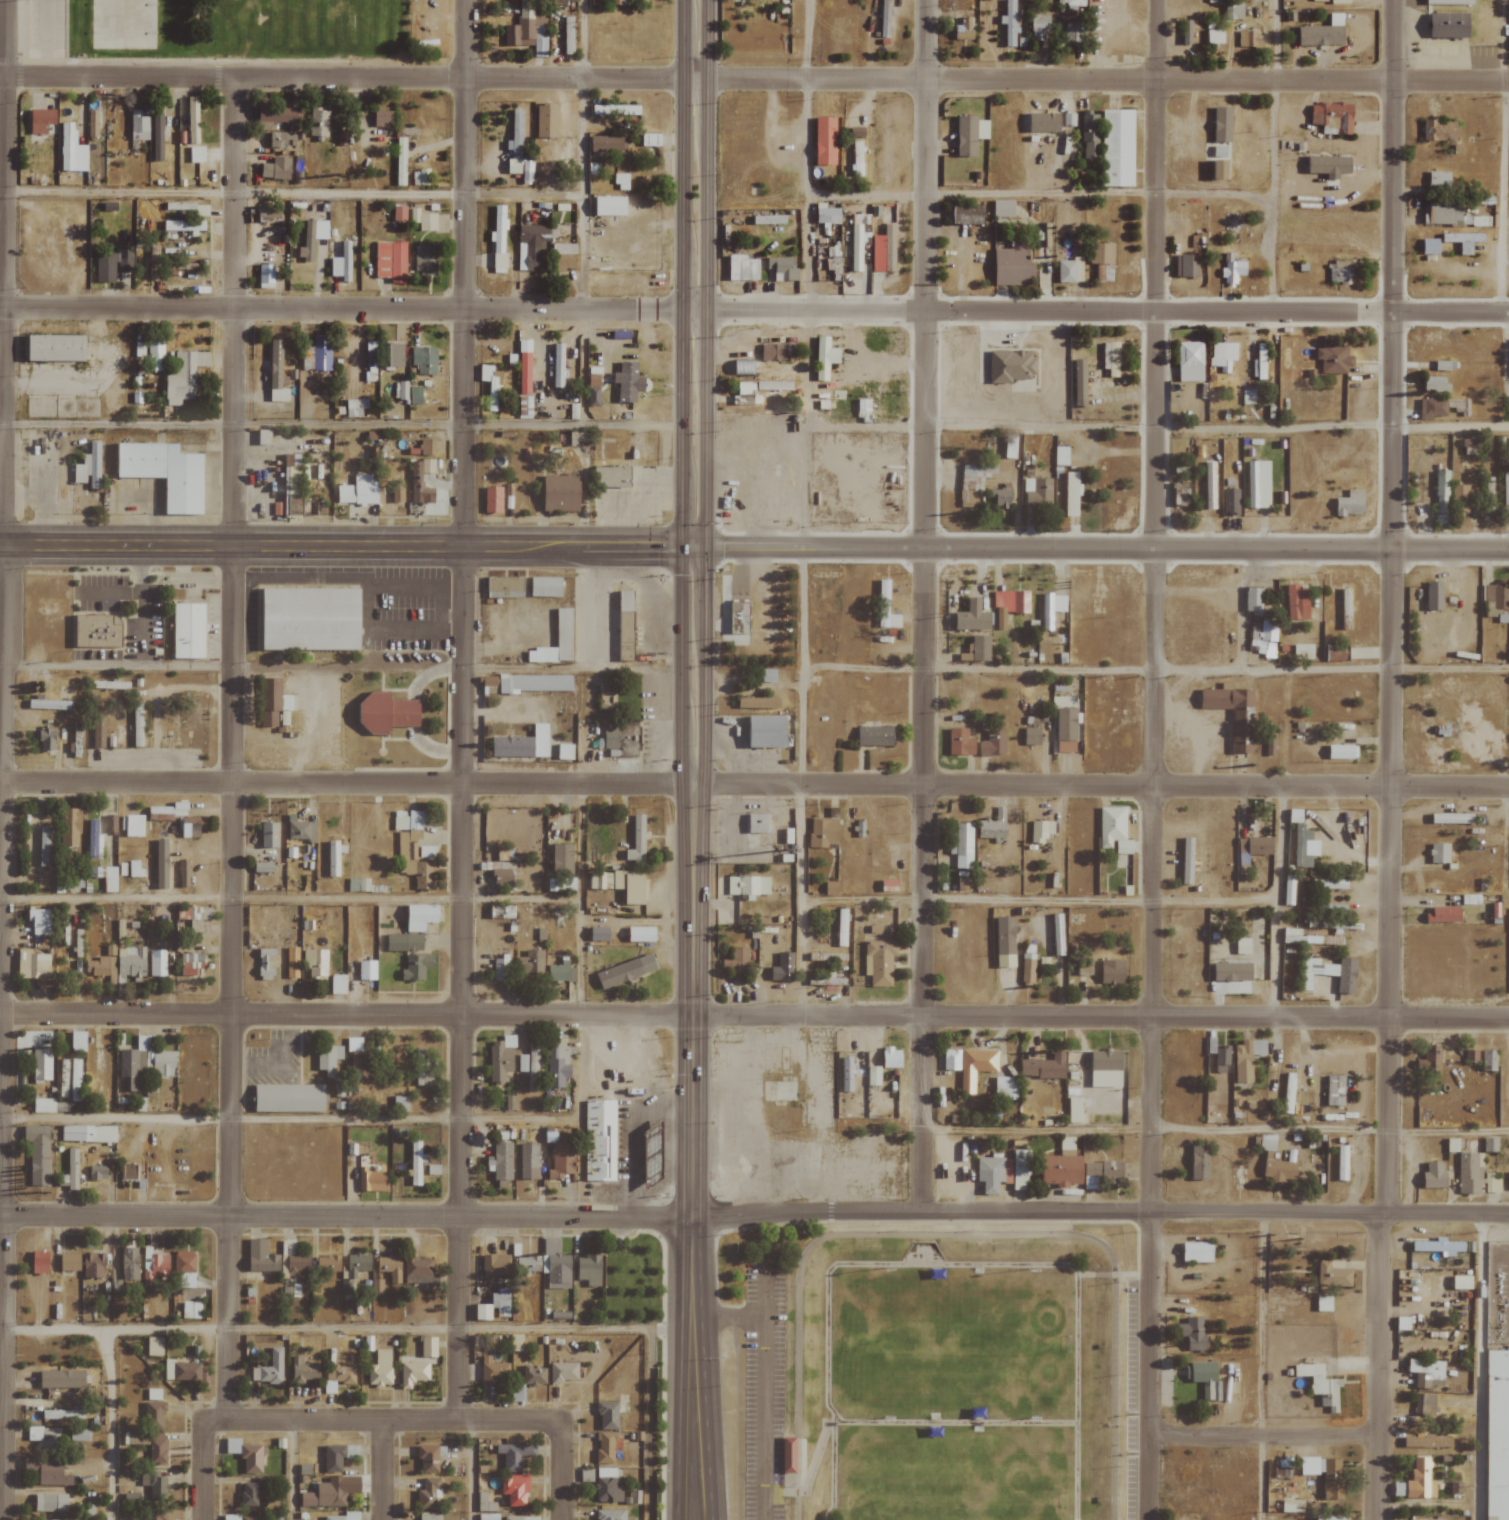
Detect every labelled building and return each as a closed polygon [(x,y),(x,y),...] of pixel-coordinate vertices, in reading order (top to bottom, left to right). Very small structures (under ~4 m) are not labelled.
[(534,18),(534,0),(519,0),(519,25),(504,25),(504,46),(534,46),(534,57),(547,57),(547,18),(534,18)] [(891,0),(882,0),(880,37),(890,37),(891,0)] [(1005,46),(1015,46),(1017,0),(1006,0),(1006,15),(1000,15),(1000,24),(1006,24),(1005,46)] [(1085,0),(1065,0),(1065,11),(1076,11),(1076,7),(1085,7),(1085,0)] [(1242,20),(1243,4),(1223,3),(1222,19),(1242,20)] [(1424,38),(1463,38),(1464,14),(1425,14),(1424,38)] [(1050,15),(1031,15),(1031,42),(1045,41),(1045,32),(1050,32),(1050,15)] [(574,55),(574,17),(565,17),(564,54),(574,55)] [(953,26),(954,40),(974,39),(973,17),(960,17),(960,25),(953,26)] [(1294,46),(1341,45),(1341,17),(1327,18),(1327,26),(1293,27),(1294,46)] [(1189,45),(1188,29),(1194,29),(1194,20),(1179,21),(1179,45),(1189,45)] [(1082,43),(1082,23),(1064,22),(1064,43),(1082,43)] [(1204,30),(1204,44),(1222,44),(1222,30),(1204,30)] [(1257,31),(1236,32),(1236,49),(1258,48),(1257,31)] [(199,96),(190,97),(190,126),(199,126),(199,96)] [(1334,134),(1348,134),(1349,104),(1308,103),(1308,126),(1334,126),(1334,134)] [(537,138),(559,138),(558,105),(536,106),(537,138)] [(593,106),(594,116),(641,115),(641,105),(593,106)] [(259,122),(300,123),(301,107),(259,106),(259,122)] [(1209,142),(1226,143),(1227,107),(1210,106),(1209,142)] [(47,135),(47,124),(57,125),(57,110),(32,109),(31,134),(47,135)] [(308,136),(315,136),(315,139),(328,140),(329,110),(309,109),(308,136)] [(513,141),(507,141),(507,150),(513,150),(513,158),(523,158),(523,109),(514,109),(513,141)] [(1136,109),(1105,109),(1104,186),(1135,186),(1136,109)] [(149,116),(141,116),(142,110),(131,110),(131,140),(149,140),(149,116)] [(88,111),(88,137),(98,137),(98,111),(88,111)] [(375,126),(393,126),(394,111),(376,111),(375,126)] [(1031,131),(1061,132),(1062,113),(1031,113),(1031,131)] [(163,161),(164,115),(153,114),(152,161),(163,161)] [(1100,115),(1083,115),(1082,158),(1099,159),(1100,115)] [(978,156),(978,139),(990,139),(990,120),(979,120),(979,116),(958,116),(957,156),(978,156)] [(837,117),(817,117),(816,165),(836,165),(837,117)] [(1420,120),(1420,140),(1451,140),(1451,120),(1420,120)] [(88,146),(76,145),(76,122),(61,122),(60,171),(87,171),(88,146)] [(337,145),(346,145),(347,132),(337,131),(337,145)] [(287,148),(287,140),(295,140),(296,133),(268,132),(268,148),(287,148)] [(592,152),(627,151),(626,135),(592,136),(592,152)] [(405,186),(407,138),(396,137),(395,185),(405,186)] [(863,176),(863,141),(851,141),(851,176),(863,176)] [(190,147),(190,163),(205,162),(205,147),(190,147)] [(1347,174),(1348,156),(1303,155),(1303,173),(1347,174)] [(291,157),(272,157),(271,163),(260,163),(260,179),(290,180),(291,157)] [(293,169),(303,169),(302,157),(293,157),(293,169)] [(1228,179),(1228,160),(1206,159),(1206,178),(1228,179)] [(508,173),(523,174),(523,184),(532,184),(533,160),(509,160),(508,173)] [(413,185),(430,185),(430,170),(413,170),(413,185)] [(1449,190),(1450,172),(1426,172),(1425,189),(1449,190)] [(629,174),(616,174),(616,190),(629,190),(629,174)] [(594,217),(628,216),(628,196),(593,197),(594,217)] [(995,217),(1015,218),(1016,200),(995,200),(995,217)] [(841,208),(827,208),(827,203),(818,203),(818,223),(841,223),(841,208)] [(406,206),(392,206),(392,220),(406,220),(406,206)] [(494,273),(506,273),(507,206),(493,206),(493,243),(495,243),(494,273)] [(984,225),(985,206),(955,206),(955,225),(984,225)] [(410,223),(419,223),(419,231),(437,231),(437,214),(419,214),(419,209),(410,209),(410,223)] [(205,220),(164,221),(164,232),(197,232),(197,231),(206,231),(205,220)] [(328,220),(303,220),(303,247),(298,247),(298,260),(314,260),(314,239),(328,239),(328,220)] [(864,272),(864,232),(863,232),(863,224),(850,224),(850,271),(864,272)] [(873,235),(873,271),(895,272),(896,225),(885,224),(885,235),(873,235)] [(1440,234),(1440,243),(1458,242),(1458,255),(1470,255),(1469,242),(1482,242),(1482,233),(1440,234)] [(1419,254),(1436,254),(1436,239),(1419,239),(1419,254)] [(351,281),(352,240),(342,240),(342,257),(331,257),(331,276),(343,276),(343,281),(351,281)] [(997,285),(1031,285),(1030,240),(1012,241),(1013,249),(996,249),(997,285)] [(118,272),(132,273),(133,242),(119,241),(118,272)] [(407,243),(376,242),(375,277),(391,277),(391,283),(406,284),(407,243)] [(552,272),(567,272),(567,268),(577,268),(577,244),(553,243),(552,272)] [(1115,243),(1091,243),(1091,265),(1096,265),(1096,281),(1114,282),(1115,243)] [(159,278),(160,246),(149,245),(148,277),(159,278)] [(414,274),(437,275),(438,246),(421,245),(421,255),(415,255),(414,274)] [(175,259),(188,259),(188,250),(175,249),(175,259)] [(1235,252),(1223,253),(1223,268),(1221,268),(1221,284),(1235,283),(1235,276),(1245,276),(1245,261),(1235,261),(1235,252)] [(97,253),(97,282),(117,282),(116,253),(97,253)] [(1177,276),(1195,277),(1196,261),(1189,261),(1189,255),(1177,254),(1177,276)] [(748,255),(730,255),(730,280),(760,280),(760,259),(748,259),(748,255)] [(798,258),(767,257),(767,269),(775,270),(774,280),(798,281),(798,258)] [(1059,282),(1083,282),(1083,259),(1059,259),(1059,282)] [(274,288),(274,265),(258,264),(258,288),(274,288)] [(1326,283),(1348,284),(1348,268),(1327,268),(1326,283)] [(28,361),(87,361),(88,335),(29,334),(28,361)] [(841,364),(841,349),(831,349),(831,337),(818,336),(818,380),(830,381),(830,363),(841,364)] [(332,337),(314,337),(313,346),(302,346),(302,371),(331,371),(332,337)] [(163,370),(164,341),(148,340),(147,370),(163,370)] [(282,389),(283,340),(270,340),(269,402),(289,402),(290,389),(282,389)] [(1104,369),(1110,369),(1110,377),(1119,377),(1119,366),(1124,366),(1124,343),(1105,342),(1104,369)] [(1174,342),(1175,382),(1200,381),(1199,342),(1174,342)] [(377,367),(377,343),(366,343),(367,367),(377,367)] [(381,343),(381,367),(403,367),(404,344),(381,343)] [(565,344),(554,343),(553,388),(564,388),(565,344)] [(1234,343),(1208,343),(1207,366),(1218,366),(1218,373),(1228,373),(1228,360),(1233,360),(1234,343)] [(787,360),(787,344),(763,345),(763,361),(787,360)] [(1251,379),(1264,379),(1265,344),(1252,344),(1251,379)] [(1318,373),(1344,373),(1344,367),(1351,366),(1350,355),(1345,355),(1344,345),(1312,346),(1312,359),(1318,359),(1318,373)] [(437,348),(411,348),(412,365),(418,365),(418,375),(437,374),(437,348)] [(988,381),(1036,380),(1035,350),(988,351),(988,381)] [(209,352),(175,352),(175,375),(166,375),(166,406),(181,406),(181,400),(196,400),(196,367),(209,367),(209,352)] [(736,375),(756,375),(756,360),(737,360),(736,375)] [(1447,361),(1432,360),(1432,369),(1446,370),(1447,361)] [(618,402),(637,403),(638,392),(645,392),(646,378),(639,378),(639,363),(619,362),(619,372),(614,372),(614,383),(618,383),(618,402)] [(498,411),(499,371),(493,371),(494,365),(480,365),(480,381),(488,381),(487,411),(498,411)] [(1449,392),(1449,379),(1424,378),(1424,391),(1449,392)] [(794,389),(793,381),(758,382),(758,390),(794,389)] [(1033,392),(1033,381),(1009,381),(1009,392),(1033,392)] [(408,386),(408,383),(395,382),(395,399),(404,399),(404,404),(422,405),(423,387),(408,386)] [(756,395),(756,382),(739,383),(739,395),(756,395)] [(590,406),(600,406),(600,387),(590,387),(590,406)] [(1240,404),(1253,404),(1253,390),(1240,391),(1240,404)] [(1417,418),(1444,417),(1443,398),(1416,399),(1417,418)] [(363,417),(362,409),(368,409),(368,399),(346,400),(347,418),(363,417)] [(434,455),(435,439),(421,439),(421,455),(434,455)] [(74,465),(75,483),(88,483),(88,489),(101,489),(100,442),(90,442),(90,455),(83,455),(83,464),(74,465)] [(1462,454),(1477,454),(1477,443),(1462,442),(1462,454)] [(204,515),(205,454),(181,454),(181,444),(119,443),(119,477),(167,478),(167,515),(204,515)] [(1069,447),(1056,447),(1055,465),(1069,466),(1069,447)] [(302,454),(287,454),(286,516),(301,516),(302,454)] [(421,459),(409,459),(408,481),(421,481),(421,459)] [(435,473),(435,459),(422,459),(422,473),(435,473)] [(1267,460),(1245,461),(1246,508),(1268,507),(1267,460)] [(1216,509),(1214,461),(1202,461),(1204,509),(1216,509)] [(959,507),(975,508),(976,497),(982,497),(983,476),(997,476),(998,466),(962,463),(959,507)] [(633,486),(632,467),(595,468),(595,487),(633,486)] [(1433,513),(1447,513),(1448,470),(1434,470),(1433,513)] [(1081,473),(1067,473),(1066,516),(1080,516),(1081,473)] [(338,504),(378,503),(378,482),(371,482),(371,474),(354,475),(354,485),(337,486),(338,504)] [(542,475),(542,512),(580,512),(581,476),(542,475)] [(1052,478),(1024,478),(1024,506),(1052,506),(1052,478)] [(411,502),(435,502),(435,488),(421,488),(421,481),(411,481),(411,502)] [(404,502),(403,486),(392,487),(392,502),(404,502)] [(485,514),(503,514),(503,487),(486,487),(485,514)] [(1239,489),(1220,489),(1220,513),(1239,513),(1239,489)] [(1361,489),(1344,489),(1344,497),(1332,497),(1331,515),(1360,515),(1361,489)] [(1011,507),(1011,490),(987,490),(987,508),(1011,507)] [(273,516),(283,515),(282,503),(272,503),(273,516)] [(524,598),(524,577),(486,578),(486,598),(524,598)] [(563,577),(530,578),(530,597),(563,597),(563,577)] [(890,580),(880,580),(879,627),(901,628),(902,615),(890,615),(890,580)] [(1283,584),(1284,620),(1303,620),(1302,584),(1283,584)] [(1423,610),(1439,609),(1439,585),(1423,586),(1423,610)] [(1506,585),(1482,586),(1483,601),(1492,601),(1492,609),(1506,609),(1506,585)] [(1241,614),(1262,614),(1263,603),(1256,603),(1257,588),(1242,588),(1241,614)] [(635,612),(635,591),(620,590),(620,611),(635,612)] [(262,650),(358,651),(359,610),(359,592),(263,591),(262,650)] [(995,592),(996,630),(1006,630),(1006,613),(1030,612),(1029,591),(995,592)] [(1067,612),(1067,595),(1041,594),(1040,630),(1053,631),(1054,612),(1067,612)] [(992,630),(992,612),(981,612),(982,598),(969,598),(968,612),(956,612),(955,630),(992,630)] [(1491,609),(1491,602),(1484,602),(1484,616),(1500,616),(1500,610),(1491,609)] [(205,659),(206,604),(173,603),(172,658),(205,659)] [(750,603),(732,604),(733,634),(751,633),(750,603)] [(557,608),(558,648),(528,648),(528,662),(573,661),(572,608),(557,608)] [(123,647),(122,625),(113,625),(113,615),(77,616),(78,648),(123,647)] [(1248,623),(1248,646),(1255,646),(1255,656),(1274,656),(1274,618),(1258,618),(1258,623),(1248,623)] [(991,636),(974,635),(973,643),(968,643),(968,653),(960,653),(960,661),(991,661),(991,636)] [(1310,659),(1310,645),(1291,645),(1291,659),(1310,659)] [(1322,645),(1323,662),(1344,661),(1344,645),(1322,645)] [(777,670),(762,669),(762,683),(777,683),(777,670)] [(573,676),(500,675),(500,692),(573,692),(573,676)] [(499,686),(499,676),(481,677),(481,687),(499,686)] [(281,678),(263,678),(262,727),(278,727),(278,710),(293,711),(293,695),(281,695),(281,678)] [(1233,754),(1254,754),(1254,687),(1233,687),(1233,681),(1222,681),(1222,689),(1201,689),(1201,708),(1233,708),(1233,731),(1233,754)] [(598,708),(612,709),(613,684),(598,684),(598,708)] [(360,722),(373,737),(382,736),(390,736),(390,730),(413,730),(420,730),(420,703),(413,703),(391,703),(390,696),(390,693),(382,693),(373,693),(360,705),(360,722)] [(739,708),(780,709),(780,698),(739,698),(739,708)] [(29,700),(29,709),(70,710),(70,701),(29,700)] [(91,748),(103,748),(105,701),(93,701),(91,748)] [(133,747),(143,747),(142,704),(131,704),(133,747)] [(1057,708),(1058,753),(1078,752),(1077,708),(1057,708)] [(789,748),(788,716),(746,717),(747,748),(789,748)] [(81,723),(71,723),(70,749),(80,749),(81,723)] [(549,757),(549,724),(533,724),(533,737),(494,737),(494,757),(549,757)] [(894,726),(857,725),(857,746),(894,746),(894,726)] [(40,751),(55,752),(56,729),(40,728),(40,751)] [(605,757),(640,758),(640,729),(606,728),(605,757)] [(968,728),(948,729),(949,755),(976,754),(976,738),(969,739),(968,728)] [(1023,745),(1041,746),(1042,728),(1023,728),(1023,745)] [(1006,730),(987,730),(987,742),(981,742),(981,756),(1006,756),(1006,730)] [(1353,758),(1353,744),(1324,745),(1324,759),(1353,758)] [(173,820),(173,807),(149,807),(149,820),(173,820)] [(1007,838),(1006,807),(995,807),(996,819),(979,820),(979,839),(1007,838)] [(1101,849),(1116,848),(1116,854),(1134,854),(1134,839),(1127,840),(1127,807),(1101,808),(1101,849)] [(61,809),(60,846),(80,846),(80,809),(61,809)] [(394,829),(426,830),(427,811),(408,811),(394,811),(394,829)] [(1428,824),(1470,823),(1470,813),(1428,814),(1428,824)] [(768,814),(750,814),(750,833),(769,833),(768,814)] [(645,863),(645,815),(634,815),(634,850),(626,850),(626,862),(645,863)] [(144,816),(123,816),(123,837),(144,837),(144,816)] [(200,838),(201,818),(183,818),(182,837),(200,838)] [(809,847),(828,848),(828,844),(839,844),(839,819),(810,818),(809,847)] [(97,820),(88,820),(87,858),(97,858),(97,820)] [(1055,835),(1055,822),(1032,821),(1032,843),(1047,843),(1047,835),(1055,835)] [(260,847),(278,848),(279,824),(261,823),(260,847)] [(956,855),(956,869),(973,869),(974,824),(957,823),(957,834),(949,834),(948,855),(956,855)] [(38,866),(49,867),(50,827),(39,827),(38,866)] [(415,889),(433,890),(434,862),(416,862),(417,843),(408,843),(408,833),(399,832),(397,874),(416,875),(415,889)] [(1190,885),(1191,837),(1180,837),(1179,884),(1190,885)] [(1236,853),(1268,854),(1269,837),(1237,837),(1236,853)] [(161,839),(149,839),(148,889),(161,890),(161,839)] [(340,877),(339,841),(327,841),(327,877),(340,877)] [(575,844),(552,843),(551,878),(548,878),(548,891),(573,891),(575,844)] [(1427,863),(1447,863),(1447,843),(1427,844),(1427,863)] [(430,846),(419,847),(420,858),(431,858),(430,846)] [(296,858),(296,848),(286,847),(286,858),(296,858)] [(189,861),(179,860),(178,886),(189,886),(189,861)] [(141,861),(129,861),(129,877),(141,877),(141,861)] [(254,872),(273,873),(273,863),(255,862),(254,872)] [(494,863),(495,890),(514,890),(514,863),(494,863)] [(116,869),(105,869),(106,893),(117,892),(116,869)] [(646,873),(589,871),(588,889),(626,890),(626,905),(645,905),(646,873)] [(770,877),(728,877),(728,895),(747,895),(747,901),(754,901),(755,895),(770,895),(770,877)] [(368,879),(356,879),(356,884),(353,884),(353,892),(369,891),(368,879)] [(1310,889),(1346,889),(1346,879),(1310,879),(1310,889)] [(826,896),(839,896),(839,882),(826,882),(826,896)] [(1347,915),(1347,905),(1315,904),(1315,914),(1347,915)] [(408,933),(426,933),(426,923),(441,923),(440,905),(408,905),(408,933)] [(488,918),(515,919),(516,906),(489,905),(488,918)] [(1422,922),(1456,921),(1456,906),(1427,907),(1427,915),(1422,915),(1422,922)] [(212,920),(212,908),(177,907),(176,919),(212,920)] [(33,935),(51,935),(50,909),(26,910),(26,922),(33,921),(33,935)] [(836,947),(847,947),(848,909),(837,909),(836,947)] [(1066,955),(1064,914),(1054,914),(1055,956),(1066,955)] [(997,917),(998,968),(1017,968),(1016,917),(997,917)] [(611,941),(611,927),(592,927),(591,941),(611,941)] [(656,942),(657,927),(630,927),(629,942),(656,942)] [(386,952),(423,951),(423,934),(386,935),(386,952)] [(1233,954),(1248,954),(1247,938),(1233,939),(1233,954)] [(865,975),(871,975),(871,988),(893,987),(892,956),(898,956),(898,941),(865,941),(865,975)] [(145,948),(118,947),(117,978),(144,979),(145,948)] [(257,949),(258,979),(275,979),(274,948),(257,949)] [(723,960),(723,973),(733,973),(733,982),(749,982),(748,948),(734,948),(735,960),(723,960)] [(18,977),(50,978),(50,955),(31,954),(31,949),(18,949),(18,977)] [(149,977),(165,976),(165,950),(148,950),(149,977)] [(303,969),(309,969),(309,978),(327,978),(327,950),(303,950),(303,969)] [(516,976),(543,976),(543,950),(524,950),(524,957),(516,957),(516,976)] [(794,953),(778,952),(778,968),(771,967),(771,980),(794,981),(794,953)] [(201,953),(179,954),(179,977),(202,976),(201,953)] [(1036,954),(1023,954),(1021,983),(1034,983),(1036,954)] [(434,969),(434,955),(406,955),(406,970),(401,970),(401,981),(425,981),(425,969),(434,969)] [(658,972),(653,955),(597,971),(602,989),(658,972)] [(297,956),(287,956),(287,978),(297,979),(297,956)] [(114,958),(95,957),(95,961),(86,961),(85,976),(114,976),(114,958)] [(561,965),(547,965),(548,981),(570,981),(570,957),(560,957),(561,965)] [(509,981),(509,959),(493,958),(493,981),(509,981)] [(1298,958),(1297,990),(1311,991),(1312,975),(1335,976),(1334,993),(1352,994),(1353,958),(1336,958),(1336,964),(1318,964),(1318,959),(1298,958)] [(1126,960),(1100,961),(1100,985),(1127,984),(1126,960)] [(359,980),(376,981),(377,961),(359,961),(359,980)] [(1208,963),(1208,982),(1249,981),(1249,963),(1208,963)] [(330,994),(345,995),(346,975),(331,975),(330,994)] [(86,1052),(86,1032),(71,1032),(71,1052),(86,1052)] [(347,1052),(361,1052),(361,1038),(346,1038),(347,1052)] [(1231,1082),(1248,1082),(1248,1055),(1263,1055),(1263,1041),(1230,1041),(1231,1082)] [(518,1072),(527,1072),(526,1091),(537,1091),(537,1044),(528,1043),(527,1055),(518,1054),(518,1072)] [(1422,1070),(1438,1070),(1437,1044),(1422,1045),(1422,1070)] [(342,1047),(317,1046),(317,1071),(325,1071),(325,1078),(334,1078),(335,1060),(342,1060),(342,1047)] [(570,1047),(546,1047),(545,1088),(564,1089),(564,1078),(570,1078),(570,1047)] [(896,1067),(896,1048),(878,1047),(878,1067),(896,1067)] [(1213,1065),(1226,1065),(1226,1047),(1212,1047),(1213,1065)] [(51,1049),(32,1049),(33,1082),(51,1082),(51,1049)] [(119,1050),(119,1078),(127,1077),(127,1092),(137,1092),(137,1075),(145,1074),(145,1049),(119,1050)] [(424,1049),(414,1049),(415,1086),(433,1085),(432,1057),(425,1058),(424,1049)] [(956,1069),(956,1050),(941,1049),(940,1069),(956,1069)] [(958,1093),(972,1093),(973,1071),(994,1071),(995,1050),(959,1049),(958,1093)] [(1464,1061),(1475,1061),(1475,1050),(1464,1049),(1464,1061)] [(1494,1071),(1495,1050),(1479,1049),(1479,1070),(1494,1071)] [(176,1077),(176,1052),(153,1051),(152,1077),(176,1077)] [(1061,1078),(1061,1051),(1049,1051),(1049,1059),(1017,1059),(1016,1077),(1061,1078)] [(1116,1086),(1116,1051),(1087,1051),(1087,1086),(1116,1086)] [(837,1092),(851,1092),(852,1054),(845,1054),(845,1053),(838,1053),(837,1092)] [(352,1077),(372,1076),(372,1056),(352,1057),(352,1077)] [(70,1059),(59,1059),(58,1098),(69,1098),(70,1059)] [(80,1059),(71,1059),(70,1102),(79,1102),(80,1059)] [(877,1085),(878,1066),(865,1066),(865,1085),(877,1085)] [(1294,1073),(1282,1072),(1280,1113),(1292,1114),(1294,1073)] [(1341,1075),(1323,1075),(1323,1106),(1341,1106),(1341,1075)] [(1017,1076),(992,1076),(992,1099),(1017,1100),(1017,1076)] [(347,1080),(333,1080),(333,1098),(347,1097),(347,1080)] [(325,1112),(325,1085),(254,1085),(254,1113),(325,1112)] [(408,1097),(394,1097),(393,1111),(408,1111),(408,1097)] [(1064,1123),(1078,1122),(1078,1097),(1064,1097),(1064,1123)] [(33,1113),(54,1113),(54,1099),(33,1099),(33,1113)] [(585,1181),(616,1181),(616,1101),(585,1101),(585,1181)] [(48,1186),(50,1126),(24,1125),(24,1142),(30,1142),(29,1186),(48,1186)] [(117,1126),(62,1126),(62,1142),(116,1142),(117,1126)] [(662,1128),(647,1128),(647,1153),(662,1153),(662,1128)] [(1272,1150),(1273,1135),(1257,1134),(1256,1150),(1272,1150)] [(1495,1137),(1481,1138),(1481,1152),(1495,1152),(1495,1137)] [(421,1138),(411,1139),(411,1173),(410,1173),(411,1186),(421,1186),(421,1162),(426,1162),(426,1155),(421,1155),(421,1138)] [(1445,1152),(1455,1152),(1455,1138),(1445,1138),(1445,1152)] [(1205,1180),(1206,1141),(1187,1141),(1186,1179),(1205,1180)] [(512,1181),(513,1142),(493,1142),(492,1157),(486,1157),(486,1171),(494,1172),(494,1181),(512,1181)] [(552,1170),(548,1170),(548,1179),(563,1180),(563,1174),(575,1174),(575,1143),(553,1142),(552,1170)] [(540,1180),(539,1144),(520,1145),(521,1180),(540,1180)] [(1335,1181),(1346,1180),(1345,1145),(1334,1145),(1335,1181)] [(78,1149),(66,1149),(67,1175),(57,1175),(57,1182),(68,1182),(68,1191),(79,1191),(78,1149)] [(1027,1150),(1010,1149),(1009,1190),(1026,1190),(1027,1150)] [(1481,1153),(1457,1153),(1456,1193),(1480,1194),(1481,1153)] [(1036,1155),(1035,1183),(1052,1184),(1052,1187),(1066,1187),(1066,1183),(1076,1184),(1076,1166),(1080,1166),(1080,1156),(1036,1155)] [(1008,1158),(974,1157),(974,1182),(979,1182),(979,1194),(994,1194),(994,1183),(1008,1183),(1008,1158)] [(646,1180),(658,1181),(658,1159),(647,1159),(646,1180)] [(1081,1189),(1097,1188),(1097,1183),(1119,1183),(1118,1160),(1080,1161),(1081,1189)] [(1292,1181),(1293,1161),(1260,1160),(1259,1173),(1269,1174),(1268,1180),(1292,1181)] [(1441,1161),(1423,1161),(1423,1172),(1418,1172),(1419,1188),(1441,1188),(1441,1161)] [(138,1180),(137,1164),(120,1164),(120,1181),(138,1180)] [(89,1180),(107,1181),(108,1166),(90,1166),(89,1180)] [(365,1172),(365,1166),(358,1166),(359,1191),(387,1191),(386,1171),(365,1172)] [(1483,1192),(1499,1192),(1500,1174),(1484,1174),(1483,1192)] [(281,1271),(281,1254),(267,1255),(267,1238),(249,1239),(249,1271),(281,1271)] [(571,1289),(572,1255),(560,1255),(560,1238),(545,1238),(544,1256),(515,1256),(514,1272),(548,1272),(548,1289),(571,1289)] [(1178,1242),(1179,1263),(1210,1262),(1209,1241),(1178,1242)] [(1408,1251),(1438,1251),(1438,1256),(1452,1257),(1452,1251),(1461,1251),(1461,1242),(1408,1241),(1408,1251)] [(139,1247),(121,1247),(120,1280),(138,1280),(139,1247)] [(169,1255),(151,1254),(151,1247),(143,1247),(142,1285),(152,1285),(152,1277),(168,1278),(169,1255)] [(31,1251),(32,1274),(49,1273),(48,1251),(31,1251)] [(173,1273),(179,1273),(179,1287),(194,1288),(195,1252),(174,1251),(173,1273)] [(371,1253),(349,1252),(348,1271),(371,1271),(371,1253)] [(84,1253),(83,1278),(103,1278),(104,1254),(84,1253)] [(80,1271),(81,1254),(61,1254),(61,1271),(80,1271)] [(288,1254),(287,1271),(310,1272),(311,1254),(288,1254)] [(317,1272),(341,1271),(341,1255),(316,1256),(317,1272)] [(481,1276),(510,1276),(510,1255),(482,1255),(481,1276)] [(378,1272),(390,1272),(390,1284),(401,1284),(402,1256),(378,1256),(378,1272)] [(578,1256),(578,1279),(587,1280),(587,1286),(601,1286),(602,1256),(578,1256)] [(433,1276),(433,1258),(405,1259),(405,1276),(433,1276)] [(1341,1260),(1315,1259),(1314,1285),(1348,1286),(1349,1269),(1340,1268),(1341,1260)] [(1470,1275),(1448,1276),(1449,1289),(1471,1289),(1470,1275)] [(340,1296),(352,1296),(351,1279),(339,1279),(340,1296)] [(207,1300),(207,1288),(182,1288),(182,1301),(207,1300)] [(510,1293),(492,1294),(493,1309),(497,1309),(498,1317),(511,1317),(510,1293)] [(201,1302),(183,1302),(183,1318),(201,1318),(201,1302)] [(476,1320),(492,1320),(492,1304),(476,1304),(476,1320)] [(1183,1351),(1201,1350),(1200,1316),(1183,1317),(1183,1323),(1176,1323),(1176,1336),(1183,1336),(1183,1351)] [(511,1352),(523,1352),(523,1334),(511,1335),(511,1352)] [(494,1336),(484,1336),(484,1355),(494,1355),(494,1336)] [(147,1355),(163,1356),(163,1338),(148,1337),(147,1355)] [(437,1338),(422,1337),(421,1357),(437,1357),(437,1338)] [(282,1347),(270,1348),(270,1368),(251,1368),(251,1383),(282,1383),(282,1347)] [(368,1365),(368,1386),(391,1386),(391,1349),(376,1350),(376,1365),(368,1365)] [(1503,1350),(1483,1350),(1483,1519),(1503,1519),(1503,1350)] [(303,1364),(302,1356),(290,1356),(291,1369),(294,1369),(295,1381),(321,1381),(320,1363),(303,1364)] [(1442,1381),(1443,1361),(1404,1359),(1403,1372),(1415,1372),(1414,1386),(1428,1387),(1429,1380),(1442,1381)] [(165,1381),(201,1380),(200,1362),(173,1363),(174,1369),(164,1370),(165,1381)] [(551,1384),(563,1384),(562,1380),(579,1380),(578,1362),(550,1363),(551,1384)] [(1211,1362),(1182,1362),(1183,1382),(1200,1381),(1200,1401),(1217,1401),(1217,1381),(1212,1381),(1211,1362)] [(430,1363),(401,1363),(401,1389),(413,1389),(413,1381),(430,1381),(430,1363)] [(1307,1376),(1307,1393),(1317,1393),(1317,1406),(1326,1406),(1326,1412),(1337,1412),(1337,1378),(1320,1379),(1319,1364),(1291,1364),(1291,1376),(1307,1376)] [(546,1384),(546,1367),(522,1366),(522,1384),(546,1384)] [(336,1393),(336,1384),(355,1383),(355,1367),(325,1368),(326,1394),(336,1393)] [(38,1371),(39,1388),(85,1388),(85,1370),(38,1371)] [(1413,1415),(1431,1416),(1432,1394),(1414,1394),(1413,1415)] [(165,1430),(166,1403),(144,1402),(144,1429),(165,1430)] [(619,1430),(619,1402),(598,1402),(598,1430),(619,1430)] [(83,1419),(84,1410),(42,1410),(42,1419),(83,1419)] [(28,1440),(41,1441),(41,1453),(60,1453),(61,1427),(28,1427),(28,1440)] [(89,1428),(71,1428),(71,1442),(90,1441),(89,1428)] [(149,1433),(128,1432),(128,1444),(149,1445),(149,1433)] [(614,1464),(615,1449),(620,1449),(620,1432),(597,1432),(597,1463),(614,1464)] [(149,1464),(166,1463),(165,1433),(149,1434),(149,1464)] [(791,1437),(778,1437),(777,1473),(790,1473),(791,1437)] [(1450,1437),(1400,1437),(1400,1447),(1450,1447),(1450,1437)] [(263,1473),(263,1445),(241,1445),(241,1438),(226,1438),(226,1453),(243,1453),(243,1474),(263,1473)] [(537,1444),(497,1445),(497,1454),(504,1454),(504,1472),(521,1472),(521,1457),(537,1457),(537,1444)] [(342,1473),(342,1459),(358,1459),(359,1446),(325,1445),(324,1472),(342,1473)] [(439,1473),(439,1446),(420,1445),(419,1473),(439,1473)] [(1433,1498),(1433,1481),(1427,1480),(1428,1457),(1410,1457),(1409,1482),(1401,1482),(1401,1497),(1433,1498)] [(72,1486),(73,1478),(62,1477),(63,1459),(39,1458),(38,1485),(72,1486)] [(1339,1499),(1338,1458),(1297,1458),(1297,1474),(1320,1474),(1320,1499),(1339,1499)] [(623,1476),(603,1477),(603,1469),(596,1469),(597,1503),(624,1502),(623,1476)] [(140,1486),(149,1486),(149,1500),(166,1501),(167,1473),(141,1472),(140,1486)] [(302,1507),(346,1506),(346,1494),(361,1494),(361,1476),(328,1477),(328,1482),(317,1483),(317,1492),(301,1492),(302,1507)] [(529,1506),(529,1476),(501,1477),(501,1494),(508,1494),(509,1507),(529,1506)] [(435,1498),(441,1498),(440,1478),(424,1478),(424,1490),(416,1490),(417,1510),(435,1510),(435,1498)] [(258,1484),(240,1483),(240,1507),(258,1508),(258,1484)] [(35,1511),(68,1512),(69,1494),(36,1493),(35,1511)] [(146,1510),(145,1519),(164,1519),(164,1510),(146,1510)] [(598,1510),(598,1519),(626,1519),(626,1510),(598,1510)] [(358,1512),(344,1512),(344,1516),(324,1516),(324,1519),(358,1519),(358,1512)]
